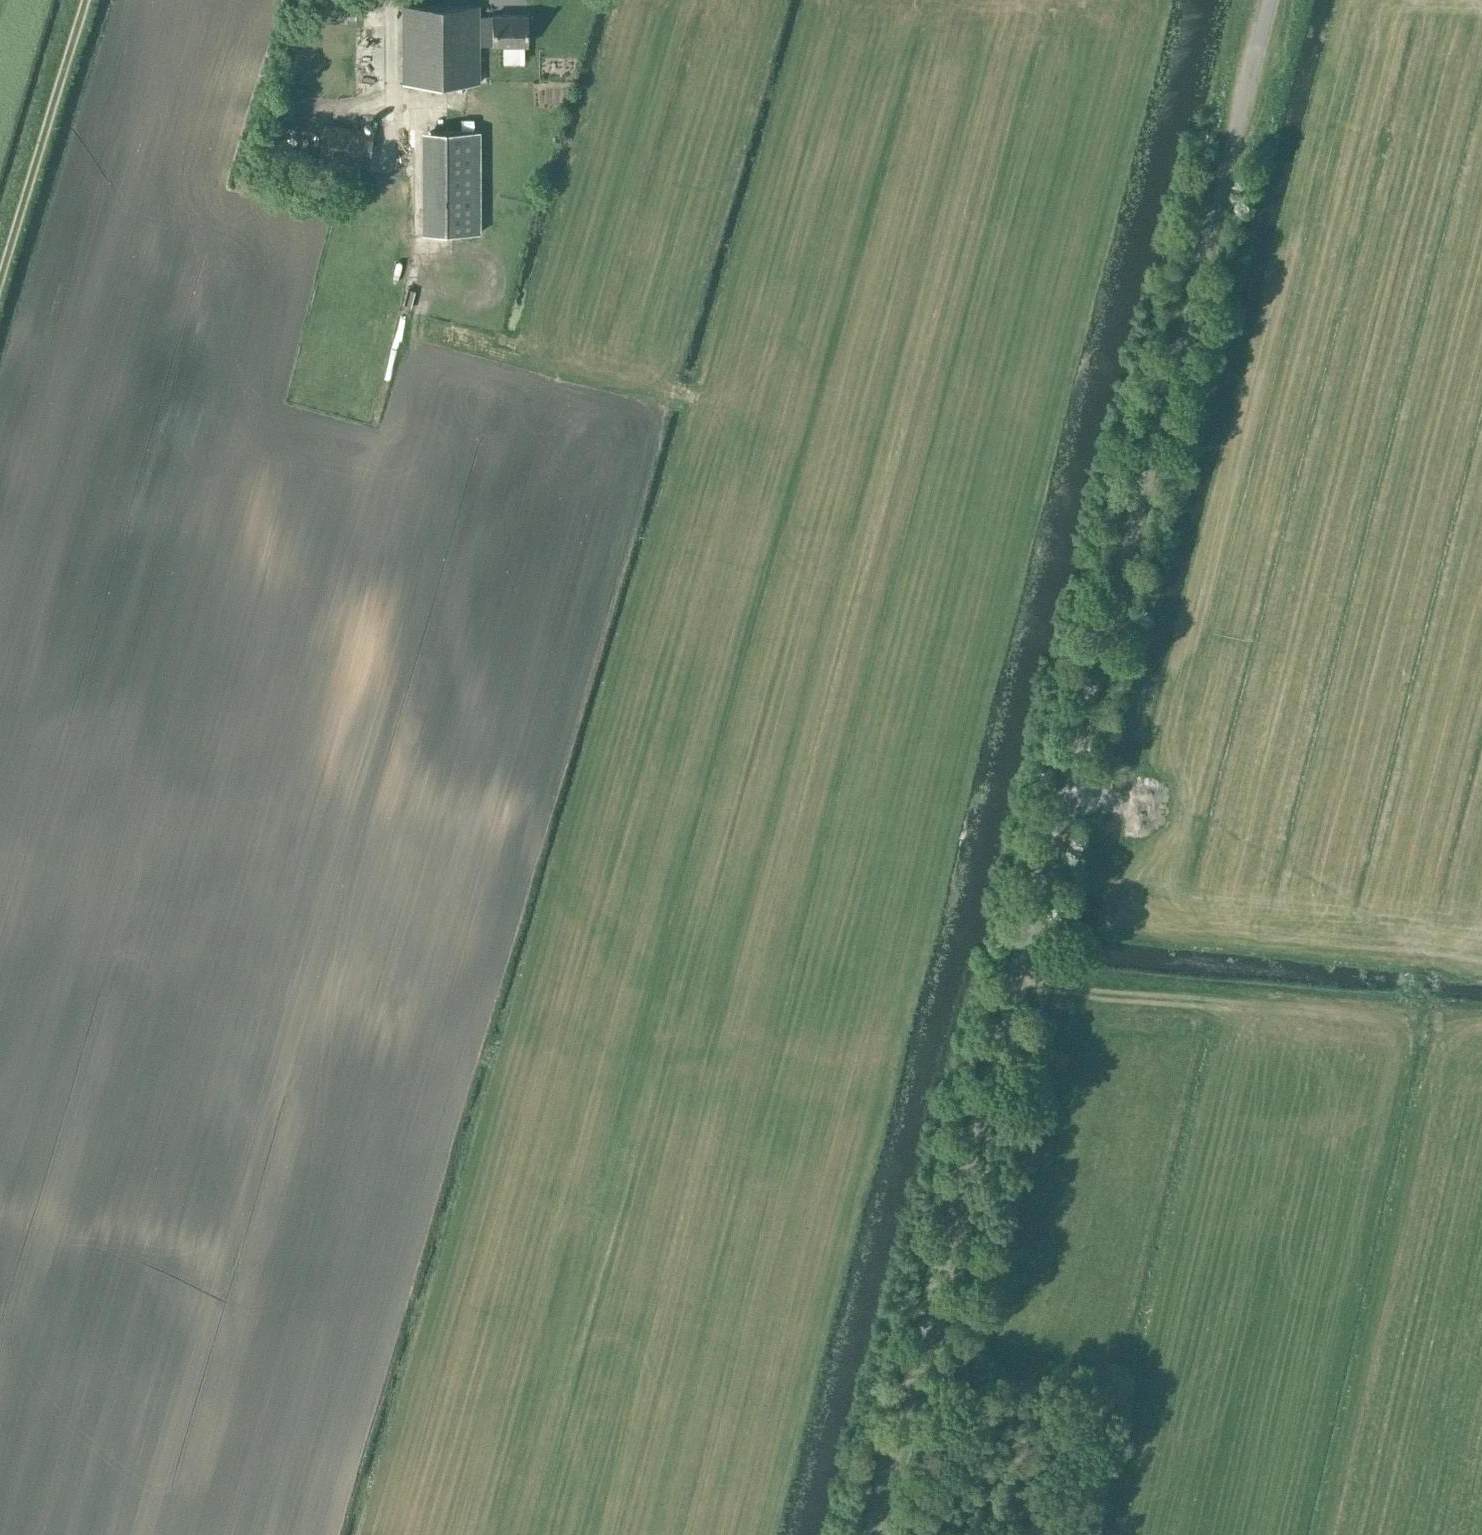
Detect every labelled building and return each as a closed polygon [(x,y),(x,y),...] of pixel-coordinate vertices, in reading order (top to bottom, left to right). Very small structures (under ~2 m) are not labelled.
[(481,6),(402,6),(402,83),(480,83),(480,33),(492,33),(492,44),(527,44),(527,14),(492,14),(492,16),(481,15),(481,6)] [(504,69),(525,69),(526,53),(504,52),(504,69)] [(372,131),(324,125),(319,156),(368,163),(372,131)] [(480,232),(479,129),(420,130),(421,233),(480,232)]
